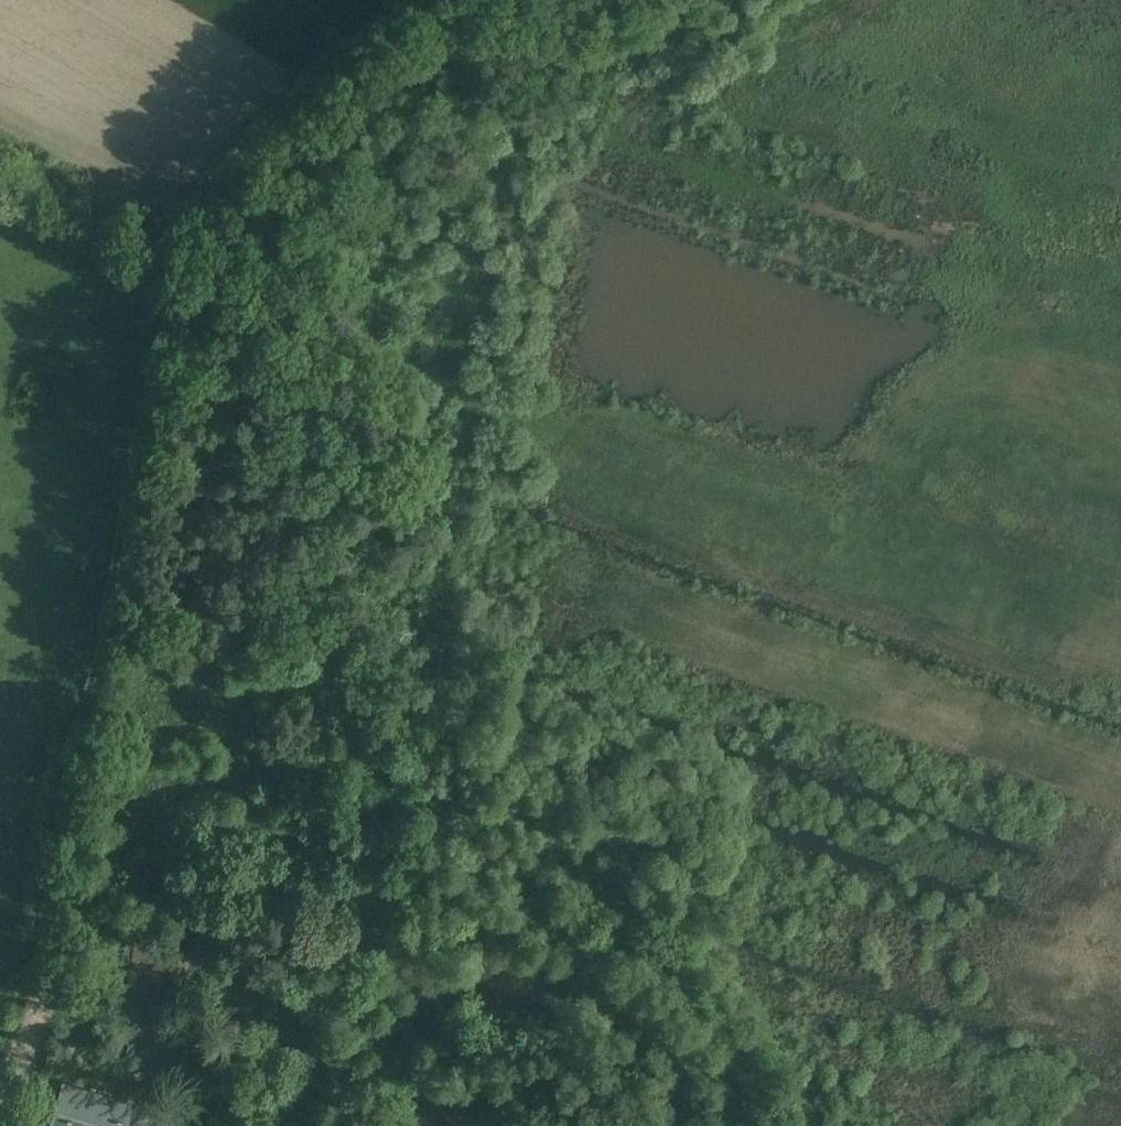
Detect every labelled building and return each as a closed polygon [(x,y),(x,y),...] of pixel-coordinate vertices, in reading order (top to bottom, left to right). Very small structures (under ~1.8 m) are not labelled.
[(248,954),(241,963),(258,976),(265,967),(248,954)] [(64,1081),(51,1125),(139,1125),(145,1105),(64,1081)]
